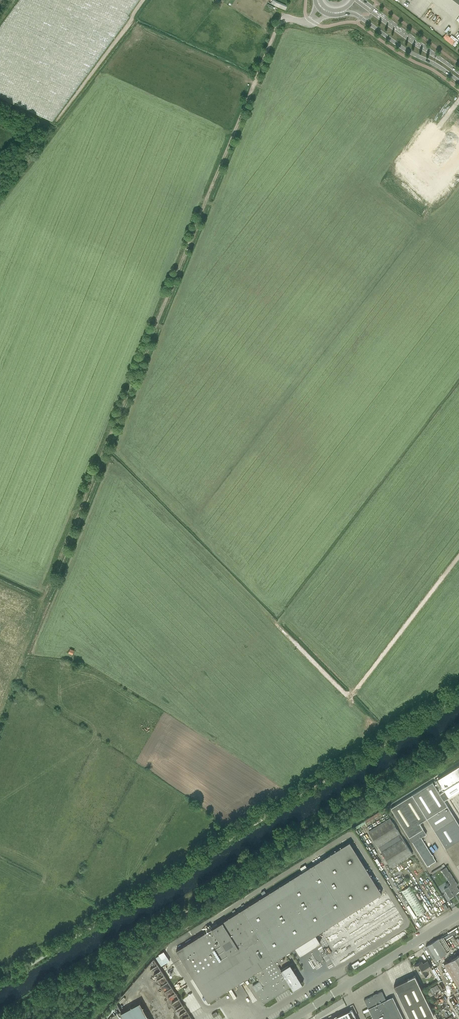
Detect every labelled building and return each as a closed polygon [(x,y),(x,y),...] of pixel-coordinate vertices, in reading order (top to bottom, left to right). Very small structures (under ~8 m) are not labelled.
[(286,10),(287,6),(272,0),(271,3),(267,2),(266,6),(274,10),(275,6),(286,10)] [(447,33),(443,37),(452,45),(456,41),(447,33)] [(437,779),(445,790),(440,794),(444,800),(449,797),(458,791),(458,765),(437,779)] [(391,808),(427,866),(430,864),(436,861),(421,837),(426,834),(419,823),(427,818),(456,865),(458,863),(458,825),(444,800),(440,794),(432,782),(391,808)] [(390,818),(369,831),(391,867),(392,867),(393,868),(396,866),(395,864),(412,854),(390,818)] [(207,931),(176,950),(208,1002),(240,982),(241,984),(244,982),(243,980),(254,973),(259,980),(252,985),(255,990),(263,1003),(291,986),(293,990),(302,984),(290,964),(281,970),(277,965),(284,960),(281,956),(286,953),(287,955),(290,953),(289,951),(295,948),(300,956),(320,943),(315,935),(382,893),(349,842),(307,868),(302,872),(263,896),(212,928),(207,931)] [(441,870),(445,876),(445,875),(451,884),(444,889),(450,898),(454,896),(453,895),(458,891),(458,890),(456,886),(457,885),(450,872),(449,872),(446,867),(441,870)] [(426,910),(410,885),(401,891),(416,916),(426,910)] [(445,939),(456,933),(454,930),(444,937),(445,939)] [(425,946),(434,961),(448,952),(439,938),(425,946)] [(156,956),(161,965),(170,960),(165,951),(156,956)] [(444,964),(458,988),(458,955),(444,964)] [(358,961),(351,965),(354,969),(361,965),(358,961)] [(432,967),(430,965),(427,961),(423,963),(421,961),(414,965),(417,969),(422,977),(429,973),(427,970),(432,967)] [(434,968),(432,970),(438,980),(440,979),(434,968)] [(415,975),(394,985),(410,1018),(428,1018),(434,1016),(415,975)] [(364,1000),(368,1008),(369,1010),(373,1018),(403,1018),(392,997),(386,1000),(382,991),(377,994),(373,995),(364,1000)] [(331,1018),(352,1018),(348,1011),(339,1015),(339,1016),(337,1017),(337,1016),(334,1017),(331,1018)]
